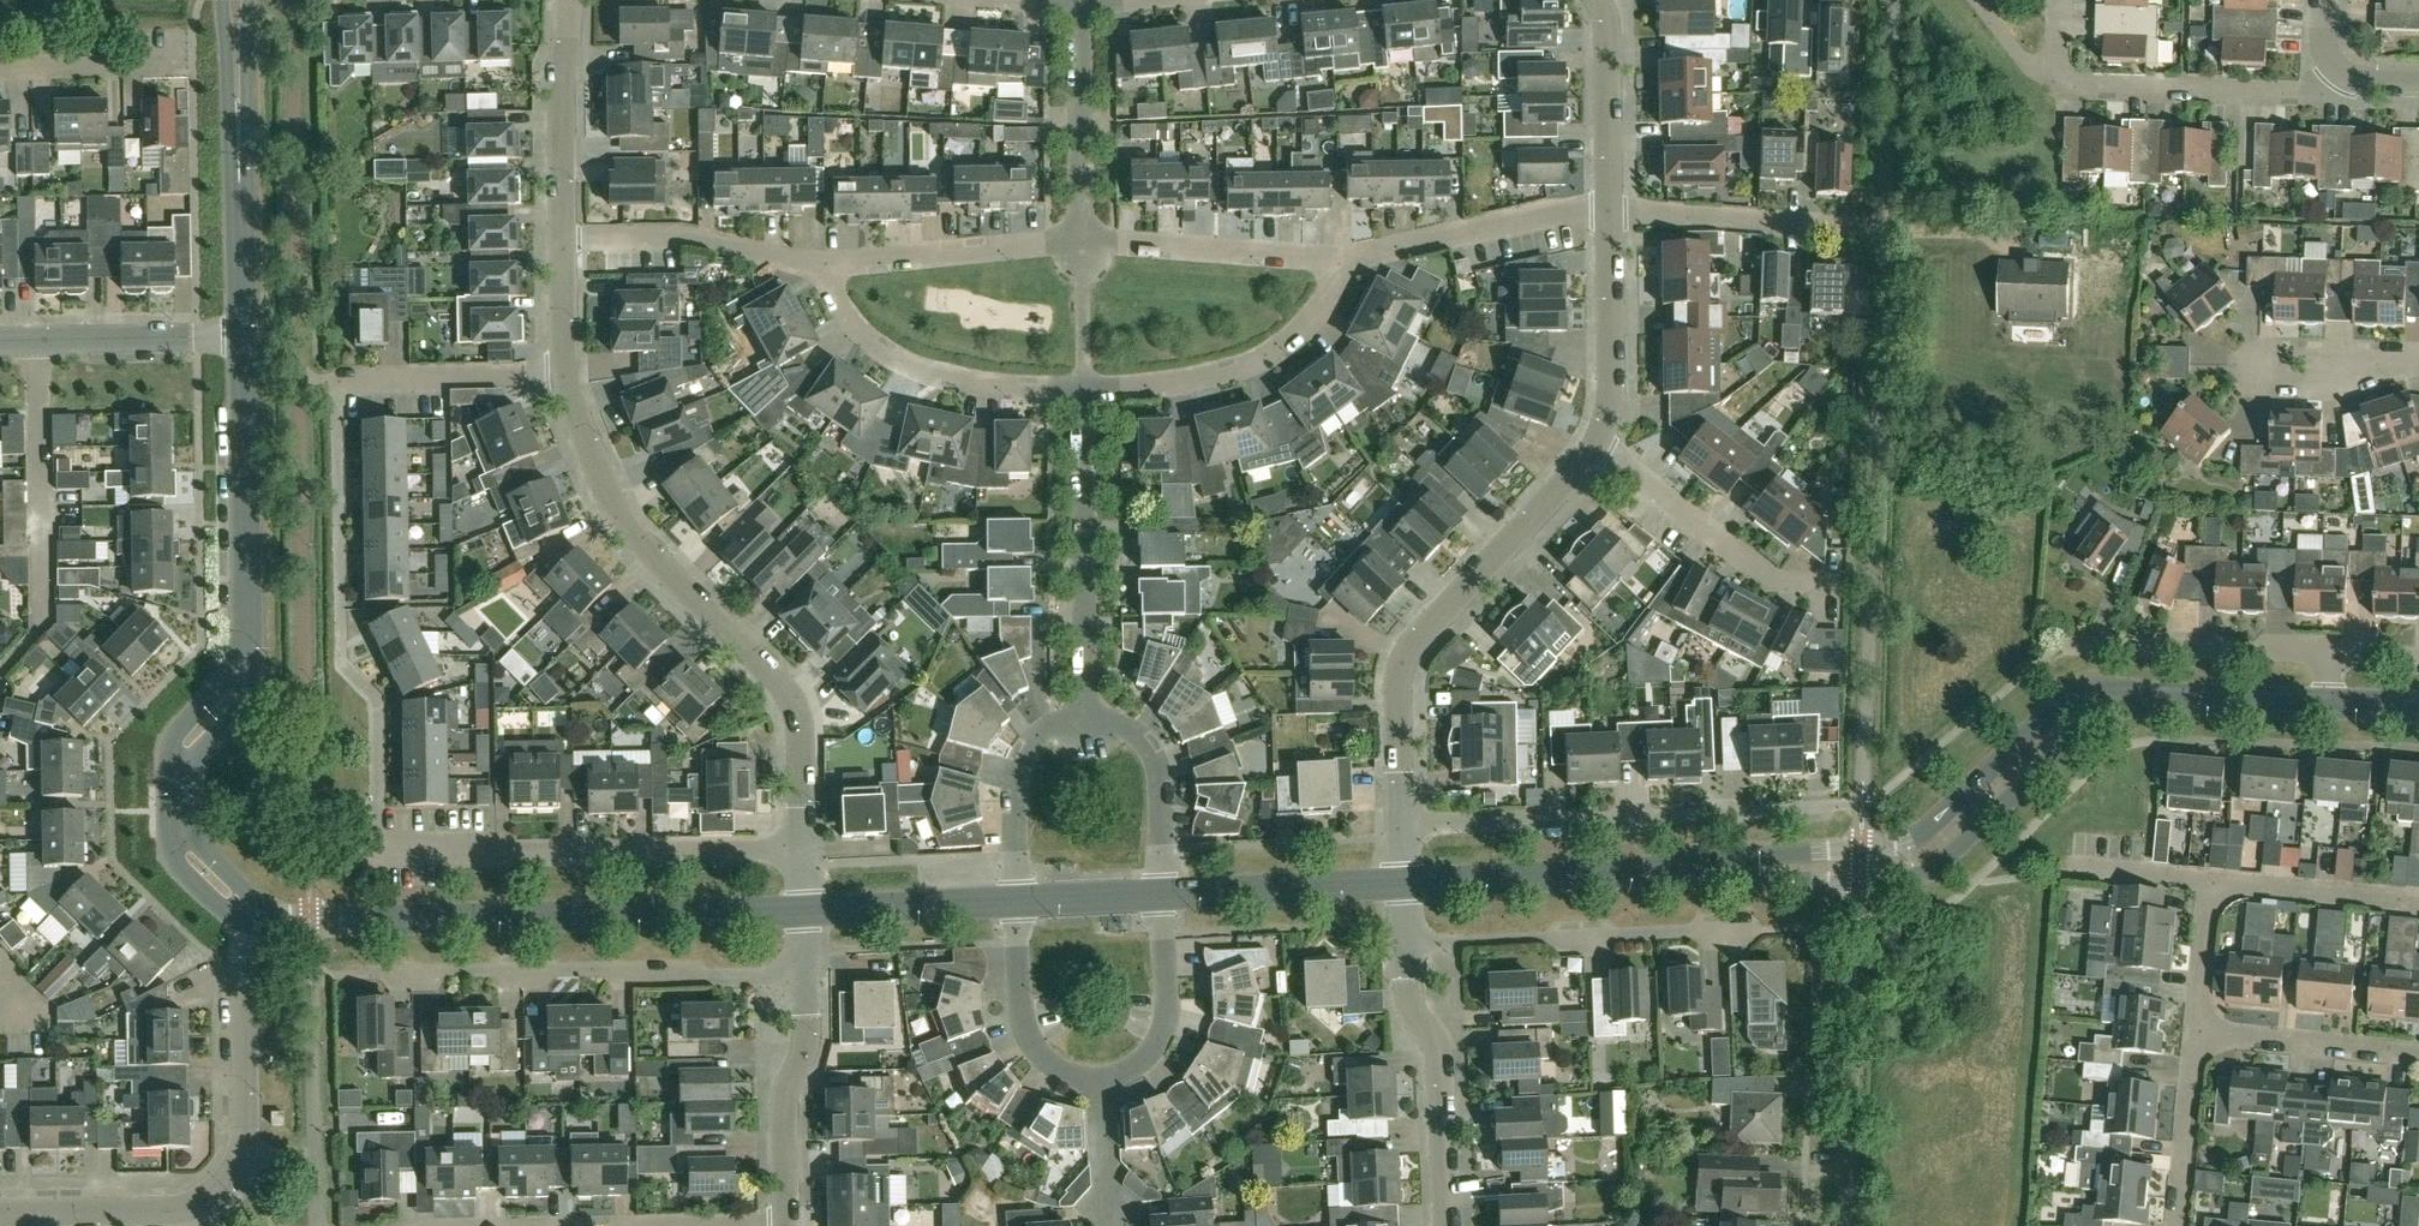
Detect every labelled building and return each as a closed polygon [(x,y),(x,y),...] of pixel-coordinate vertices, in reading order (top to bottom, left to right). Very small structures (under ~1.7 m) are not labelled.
[(1506,47),(1535,47),(1535,31),(1563,31),(1563,26),(1568,24),(1568,15),(1563,13),(1563,1),(1541,1),(1540,0),(1525,0),(1525,2),(1521,2),(1520,0),(1501,0),(1501,19),(1506,19),(1506,47)] [(1693,51),(1726,51),(1731,51),(1730,35),(1713,35),(1712,0),(1659,0),(1660,36),(1687,36),(1687,51),(1693,51)] [(2095,21),(2159,23),(2159,6),(2149,6),(2149,0),(2096,0),(2095,21)] [(2225,9),(2215,8),(2214,25),(2278,27),(2279,3),(2269,2),(2269,0),(2225,0),(2225,9)] [(2387,6),(2377,5),(2376,30),(2418,31),(2418,0),(2387,0),(2387,6)] [(1387,52),(1413,50),(1408,8),(1404,8),(1403,2),(1386,4),(1386,10),(1382,11),(1384,35),(1370,37),(1373,65),(1374,70),(1388,69),(1387,52)] [(1769,33),(1768,45),(1783,46),(1782,77),(1810,78),(1812,31),(1798,30),(1799,4),(1770,3),(1769,14),(1756,13),(1756,32),(1769,33)] [(1408,8),(1413,50),(1414,64),(1441,61),(1440,58),(1455,57),(1452,28),(1437,30),(1435,5),(1408,8)] [(1819,6),(1816,73),(1835,74),(1836,74),(1840,73),(1844,70),(1845,65),(1846,51),(1839,50),(1840,31),(1847,31),(1847,17),(1846,12),(1843,8),(1838,7),(1819,6)] [(733,57),(746,58),(749,16),(745,15),(745,10),(727,8),(727,14),(723,14),(721,39),(706,37),(706,72),(731,74),(733,57)] [(1359,67),(1373,65),(1370,37),(1356,38),(1354,13),(1351,14),(1350,9),(1329,11),(1329,16),(1327,16),(1333,70),(1333,72),(1360,70),(1359,67)] [(464,29),(465,62),(480,62),(511,61),(509,10),(483,11),(483,17),(478,17),(478,25),(475,29),(464,29)] [(418,31),(419,64),(419,63),(433,63),(433,64),(465,63),(465,62),(464,29),(463,12),(437,13),(437,18),(432,19),(432,26),(429,30),(418,31)] [(1289,45),(1293,80),(1320,77),(1320,72),(1333,70),(1327,16),(1325,16),(1325,12),(1303,14),(1303,19),(1301,19),(1303,44),(1289,45)] [(371,32),(372,66),(372,65),(387,65),(419,64),(418,31),(417,13),(391,14),(391,20),(386,20),(386,28),(383,31),(371,32)] [(692,13),(668,13),(620,13),(621,46),(635,45),(635,59),(683,59),(683,31),(692,31),(692,13)] [(372,66),(371,32),(371,15),(345,16),(345,21),(340,22),(341,67),(333,67),(333,88),(342,88),(355,73),(355,66),(372,66)] [(758,76),(786,78),(786,73),(788,44),(774,43),(776,18),(749,16),(746,58),(745,75),(758,76)] [(1244,25),(1248,67),(1264,65),(1265,82),(1293,80),(1289,45),(1275,47),(1272,22),(1268,22),(1268,18),(1248,20),(1248,24),(1244,25)] [(802,45),(788,44),(786,73),(826,76),(827,64),(831,22),(804,20),(802,45)] [(1203,44),(1204,54),(1207,88),(1235,86),(1233,68),(1248,67),(1244,25),(1240,25),(1239,21),(1219,23),(1220,27),(1215,28),(1217,43),(1203,44)] [(2159,23),(2095,21),(2095,46),(2105,46),(2104,63),(2108,63),(2108,66),(2124,66),(2124,63),(2148,64),(2148,40),(2158,40),(2159,23)] [(831,22),(827,64),(854,66),(853,78),(867,79),(869,50),(855,49),(857,24),(831,22)] [(869,50),(867,79),(882,80),(883,69),(911,71),(914,29),(910,28),(910,24),(890,23),(890,27),(885,27),(883,51),(869,50)] [(2165,24),(2165,35),(2182,35),(2182,24),(2165,24)] [(952,92),(955,57),(941,56),(943,31),(938,31),(938,26),(919,25),(918,29),(914,29),(911,71),(927,72),(925,89),(952,92)] [(2278,27),(2214,25),(2214,42),(2224,42),(2223,67),(2247,67),(2247,70),(2262,71),(2263,68),(2267,68),(2267,51),(2277,51),(2278,27)] [(1158,34),(1163,76),(1178,74),(1180,91),(1207,88),(1204,54),(1190,55),(1187,31),(1183,31),(1182,27),(1162,29),(1162,33),(1158,34)] [(955,57),(952,92),(953,92),(953,86),(967,87),(968,75),(997,78),(1000,36),(996,35),(996,31),(976,29),(976,34),(971,33),(969,58),(955,57)] [(1158,34),(1154,34),(1154,30),(1134,32),(1134,36),(1130,37),(1134,79),(1163,76),(1158,34)] [(1000,36),(997,78),(996,83),(1025,85),(1025,88),(1043,89),(1043,47),(1028,46),(1029,38),(1024,37),(1024,33),(1004,32),(1004,36),(1000,36)] [(1477,38),(1461,38),(1462,53),(1477,53),(1477,38)] [(1726,51),(1693,51),(1694,64),(1660,65),(1660,95),(1709,94),(1709,76),(1716,76),(1720,72),(1720,64),(1726,64),(1726,51)] [(1518,96),(1564,96),(1564,83),(1568,81),(1568,72),(1564,70),(1564,67),(1532,67),(1531,53),(1498,53),(1498,81),(1517,80),(1518,96)] [(668,94),(668,66),(618,67),(618,81),(609,82),(610,110),(650,110),(662,110),(662,95),(668,94)] [(1694,138),(1705,138),(1727,137),(1727,113),(1709,113),(1709,94),(1660,95),(1661,125),(1694,125),(1694,138)] [(1503,113),(1504,140),(1533,139),(1532,125),(1564,125),(1564,122),(1568,120),(1568,111),(1564,109),(1564,96),(1518,96),(1518,97),(1521,97),(1521,110),(1518,113),(1503,113)] [(190,195),(190,146),(175,147),(174,102),(143,102),(143,150),(160,150),(161,196),(190,195)] [(82,151),(81,103),(54,103),(55,152),(82,151)] [(81,103),(82,151),(108,151),(108,103),(81,103)] [(993,122),(1027,123),(1027,104),(994,103),(993,122)] [(11,152),(10,104),(0,104),(0,152),(11,152)] [(1166,104),(1137,105),(1138,120),(1167,119),(1166,104)] [(1460,106),(1447,107),(1447,117),(1461,117),(1460,106)] [(1422,108),(1407,108),(1408,118),(1422,118),(1422,108)] [(642,153),(669,153),(669,124),(650,125),(650,110),(610,110),(610,139),(641,139),(642,153)] [(753,111),(739,112),(738,112),(738,122),(753,122),(753,111)] [(468,112),(468,113),(468,129),(467,129),(468,160),(469,160),(502,159),(519,159),(519,133),(513,133),(513,128),(505,128),(501,125),(501,112),(468,112)] [(1397,114),(1382,114),(1382,125),(1397,124),(1397,114)] [(778,117),(764,117),(763,127),(778,128),(778,117)] [(1277,120),(1277,130),(1291,129),(1291,119),(1277,119),(1277,120)] [(2106,173),(2107,130),(2091,130),(2091,120),(2084,120),(2084,119),(2066,119),(2064,182),(2082,183),(2082,173),(2106,173)] [(824,131),(823,120),(808,120),(808,158),(824,157),(824,131)] [(1277,130),(1277,120),(1262,120),(1262,130),(1277,130)] [(2123,131),(2107,130),(2106,173),(2129,174),(2129,184),(2146,185),(2148,121),(2131,121),(2124,121),(2123,131)] [(2186,176),(2188,133),(2172,132),(2172,123),(2164,122),(2148,121),(2146,185),(2163,185),(2163,175),(2186,176)] [(884,133),(884,123),(884,122),(869,122),(869,132),(884,132),(884,133)] [(884,123),(884,133),(898,133),(898,123),(884,123)] [(1202,133),(1217,133),(1216,123),(1202,123),(1202,133)] [(2204,133),(2188,133),(2186,176),(2210,177),(2210,187),(2227,187),(2229,124),(2212,123),(2212,124),(2204,124),(2204,133)] [(944,136),(944,126),(944,125),(929,125),(929,135),(944,135),(944,136)] [(1156,126),(1156,139),(1167,139),(1166,125),(1156,125),(1156,126)] [(2274,125),(2257,125),(2255,188),(2272,189),(2273,179),(2296,179),(2298,136),(2282,136),(2282,126),(2274,126),(2274,125)] [(1156,140),(1156,139),(1156,126),(1130,126),(1131,141),(1156,140)] [(1004,142),(1004,127),(994,127),(994,142),(1004,142)] [(2314,137),(2298,136),(2296,179),(2320,180),(2319,190),(2336,191),(2338,128),(2322,127),(2314,127),(2314,137)] [(2338,128),(2336,191),(2353,191),(2353,181),(2377,182),(2379,139),(2362,138),(2363,129),(2355,128),(2338,128)] [(1761,133),(1759,192),(1774,193),(1775,181),(1793,182),(1793,173),(1803,173),(1803,165),(1803,155),(1794,154),(1795,135),(1790,134),(1787,131),(1782,129),(1773,129),(1769,130),(1765,134),(1761,133)] [(2379,139),(2377,182),(2400,183),(2400,193),(2417,193),(2418,139),(2418,130),(2395,129),(2395,139),(2379,139)] [(1024,130),(1005,130),(1005,144),(1024,144),(1024,130)] [(1819,133),(1804,132),(1803,155),(1803,165),(1817,165),(1816,194),(1847,196),(1848,149),(1819,148),(1819,133)] [(698,133),(699,159),(713,159),(713,133),(698,133)] [(1727,137),(1705,138),(1705,152),(1666,152),(1666,160),(1661,163),(1661,175),(1666,178),(1666,185),(1698,185),(1698,189),(1715,189),(1715,185),(1720,185),(1720,153),(1735,153),(1735,137),(1727,137)] [(1504,140),(1502,140),(1502,168),(1517,167),(1518,186),(1565,185),(1565,153),(1534,154),(1534,139),(1533,139),(1504,140)] [(34,176),(33,145),(16,145),(17,176),(34,176)] [(33,145),(34,176),(50,176),(50,145),(33,145)] [(1350,161),(1346,161),(1347,201),(1361,201),(1361,209),(1373,209),(1373,160),(1372,160),(1372,153),(1354,153),(1350,161)] [(1278,217),(1302,217),(1302,219),(1303,219),(1302,154),(1291,154),(1291,171),(1277,171),(1278,217)] [(1302,154),(1303,219),(1315,219),(1315,211),(1329,211),(1328,171),(1302,171),(1302,154)] [(108,170),(125,170),(125,155),(108,155),(108,170)] [(502,171),(502,159),(469,160),(469,175),(469,206),(470,206),(503,205),(520,205),(520,179),(514,179),(514,174),(506,174),(502,171)] [(1373,160),(1373,209),(1374,209),(1374,206),(1398,206),(1397,160),(1373,160)] [(1397,160),(1398,206),(1422,206),(1422,208),(1423,208),(1422,160),(1397,160)] [(1422,160),(1423,208),(1435,208),(1435,200),(1449,200),(1448,160),(1422,160)] [(375,181),(406,181),(406,161),(374,162),(375,181)] [(665,189),(665,176),(665,162),(615,162),(615,177),(610,177),(611,206),(654,206),(654,189),(665,189)] [(1182,169),(1183,211),(1195,211),(1195,202),(1208,202),(1208,162),(1182,162),(1182,169)] [(1126,182),(1131,188),(1132,203),(1146,203),(1146,211),(1158,211),(1157,169),(1157,163),(1131,163),(1131,177),(1126,182)] [(1030,164),(1004,165),(1005,213),(1017,213),(1017,205),(1031,205),(1030,164)] [(980,213),(980,165),(954,165),(954,206),(968,205),(968,214),(980,213)] [(980,171),(980,165),(980,213),(981,213),(981,211),(1004,211),(1004,213),(1005,213),(1004,165),(1003,165),(1004,171),(980,171)] [(764,214),(789,213),(789,216),(790,216),(789,167),(788,167),(789,173),(765,174),(765,168),(764,168),(764,214)] [(816,207),(815,193),(815,167),(789,167),(790,216),(802,215),(802,207),(816,207)] [(739,216),(739,168),(713,168),(713,208),(727,208),(727,216),(739,216)] [(739,168),(739,216),(740,216),(740,214),(764,214),(764,168),(739,168)] [(1158,211),(1158,209),(1182,208),(1182,211),(1183,211),(1182,169),(1157,169),(1158,211)] [(1253,172),(1253,220),(1254,220),(1253,218),(1278,217),(1277,171),(1277,177),(1253,177),(1253,172)] [(1253,220),(1253,172),(1226,172),(1226,174),(1218,174),(1218,204),(1227,204),(1227,212),(1241,212),(1241,220),(1253,220)] [(860,225),(860,176),(834,177),(834,217),(848,217),(848,225),(860,225)] [(860,176),(860,225),(861,225),(861,222),(885,222),(884,176),(884,182),(860,182),(860,176)] [(885,222),(909,222),(909,224),(910,224),(909,176),(884,176),(885,222)] [(909,176),(910,224),(922,224),(922,216),(936,216),(935,176),(909,176)] [(504,252),(519,251),(521,251),(521,225),(515,225),(515,220),(507,220),(503,217),(503,205),(470,206),(470,207),(445,208),(445,220),(451,226),(460,226),(465,230),(470,230),(470,252),(471,252),(504,252)] [(2343,205),(2343,221),(2354,222),(2354,221),(2354,206),(2343,205)] [(173,289),(175,289),(175,253),(191,252),(191,217),(173,217),(173,230),(148,230),(148,233),(149,289),(151,289),(151,292),(156,295),(168,295),(173,292),(173,289)] [(55,296),(60,294),(60,291),(62,291),(61,233),(51,233),(45,239),(35,239),(35,221),(18,222),(18,256),(35,255),(36,291),(38,291),(38,294),(43,296),(55,296)] [(62,291),(64,291),(64,294),(69,296),(81,296),(86,293),(86,290),(89,290),(88,255),(107,255),(107,240),(107,225),(107,221),(88,221),(88,232),(61,233),(62,291)] [(1,227),(0,227),(0,292),(2,292),(2,256),(18,256),(18,222),(1,222),(1,227)] [(122,234),(122,224),(107,225),(107,240),(107,255),(121,254),(122,290),(125,290),(125,293),(130,295),(141,295),(146,292),(146,289),(149,289),(148,233),(122,234)] [(2258,225),(2239,230),(2243,245),(2262,241),(2258,225)] [(1659,255),(1659,276),(1708,275),(1708,257),(1724,257),(1724,245),(1662,246),(1662,255),(1659,255)] [(504,252),(471,252),(472,267),(471,267),(471,297),(465,297),(465,298),(505,298),(522,297),(522,271),(516,271),(516,266),(508,266),(504,263),(504,252)] [(702,270),(712,260),(684,254),(684,270),(702,270)] [(1789,257),(1761,256),(1760,303),(1787,304),(1789,257)] [(2262,287),(2263,259),(2248,258),(2247,287),(2262,287)] [(1468,259),(1454,263),(1457,277),(1471,273),(1468,259)] [(2263,259),(2262,287),(2276,288),(2275,322),(2282,323),(2286,327),(2295,327),(2298,323),(2301,323),(2302,275),(2288,275),(2288,259),(2263,259)] [(1812,260),(1810,314),(1841,316),(1842,288),(1857,289),(1858,261),(1833,260),(1812,260)] [(2303,260),(2302,275),(2301,323),(2303,323),(2306,327),(2315,327),(2319,324),(2326,324),(2327,289),(2341,290),(2342,261),(2303,260)] [(1520,304),(1563,303),(1563,292),(1566,292),(1566,274),(1524,275),(1524,261),(1505,265),(1505,279),(1519,279),(1520,304)] [(2025,263),(2002,262),(2000,315),(2010,316),(2009,323),(2057,325),(2057,318),(2067,318),(2069,265),(2041,264),(2041,262),(2038,262),(2038,264),(2027,263),(2028,261),(2025,261),(2025,263)] [(2381,262),(2357,261),(2342,261),(2341,290),(2355,290),(2354,325),(2362,325),(2365,329),(2374,329),(2378,326),(2380,326),(2382,268),(2381,268),(2381,262)] [(2186,279),(2216,317),(2218,315),(2223,316),(2230,311),(2230,306),(2236,301),(2206,263),(2186,279)] [(2380,326),(2382,326),(2386,330),(2394,330),(2398,326),(2405,327),(2407,292),(2418,292),(2418,263),(2407,263),(2406,268),(2382,268),(2380,326)] [(407,319),(409,319),(408,269),(349,270),(350,320),(355,320),(355,347),(389,346),(388,318),(391,315),(407,315),(407,319)] [(679,324),(678,275),(647,276),(647,295),(616,295),(617,323),(612,323),(612,324),(662,323),(662,324),(679,324)] [(1667,320),(1690,320),(1720,320),(1719,275),(1708,275),(1659,276),(1660,297),(1662,297),(1663,306),(1667,306),(1667,320)] [(2157,283),(2196,333),(2202,328),(2207,329),(2214,323),(2214,318),(2216,317),(2186,279),(2175,288),(2165,276),(2157,283)] [(1377,281),(1362,310),(1406,332),(1421,304),(1428,308),(1435,295),(1408,281),(1402,294),(1377,281)] [(760,341),(802,317),(787,289),(763,302),(756,289),(724,307),(737,330),(750,323),(760,341)] [(505,298),(465,298),(457,299),(458,343),(452,343),(452,345),(524,343),(523,317),(517,317),(517,312),(509,312),(506,309),(505,298)] [(1506,343),(1512,344),(1524,345),(1524,332),(1567,332),(1567,314),(1563,315),(1563,303),(1520,304),(1505,304),(1506,343)] [(1800,327),(1800,309),(1786,308),(1785,326),(1800,327)] [(1372,351),(1363,367),(1391,391),(1409,357),(1396,351),(1406,332),(1362,310),(1347,338),(1372,351)] [(755,418),(776,399),(803,374),(794,358),(818,345),(802,317),(760,341),(770,359),(757,366),(762,374),(729,392),(755,418)] [(1660,365),(1709,364),(1709,346),(1720,346),(1720,320),(1690,320),(1667,320),(1667,335),(1663,335),(1663,344),(1660,344),(1660,365)] [(662,323),(612,324),(612,331),(605,331),(605,345),(612,345),(612,353),(643,352),(644,374),(652,373),(675,369),(683,368),(683,337),(658,337),(657,324),(662,324),(662,323)] [(1521,363),(1513,385),(1554,399),(1558,388),(1561,390),(1567,373),(1527,359),(1532,346),(1524,345),(1512,344),(1508,358),(1521,363)] [(2191,348),(2157,347),(2157,364),(2161,364),(2190,365),(2191,348)] [(1391,391),(1363,367),(1348,378),(1332,356),(1306,375),(1335,415),(1352,403),(1360,414),(1369,408),(1372,413),(1396,395),(1391,391)] [(816,410),(832,421),(861,381),(834,363),(818,385),(803,374),(776,399),(807,421),(816,410)] [(1720,403),(1721,403),(1721,394),(1709,394),(1709,364),(1660,365),(1661,386),(1663,386),(1664,395),(1691,395),(1691,416),(1669,426),(1713,406),(1720,403)] [(2190,365),(2161,364),(2161,379),(2190,379),(2190,365)] [(629,416),(634,427),(680,409),(675,410),(670,397),(679,394),(677,389),(689,384),(683,368),(675,369),(652,373),(656,385),(622,398),(624,402),(622,406),(625,414),(629,416)] [(1296,417),(1282,427),(1298,461),(1304,471),(1327,454),(1319,427),(1335,415),(1306,375),(1280,395),(1296,417)] [(1487,417),(1504,426),(1508,414),(1548,428),(1554,411),(1550,410),(1554,399),(1513,385),(1500,380),(1492,403),(1487,417)] [(861,381),(832,421),(849,433),(841,445),(871,466),(885,432),(871,422),(887,400),(861,381)] [(451,391),(451,406),(486,406),(486,391),(451,391)] [(2400,447),(2413,443),(2418,458),(2418,422),(2410,394),(2403,396),(2399,393),(2390,396),(2388,401),(2386,401),(2400,447)] [(2181,450),(2213,414),(2211,413),(2211,408),(2204,402),(2199,402),(2194,397),(2162,433),(2181,450)] [(2400,447),(2386,401),(2384,402),(2379,399),(2371,402),(2369,406),(2362,409),(2372,442),(2358,446),(2367,474),(2405,462),(2400,447)] [(1282,427),(1265,432),(1258,405),(1245,408),(1244,403),(1226,407),(1239,460),(1242,474),(1298,461),(1282,427)] [(1684,468),(1700,481),(1730,443),(1715,432),(1722,423),(1712,415),(1710,409),(1721,403),(1720,403),(1713,406),(1669,426),(1669,427),(1676,424),(1695,439),(1678,461),(1685,466),(1684,468)] [(482,435),(488,448),(528,431),(518,407),(471,427),(475,437),(482,435)] [(885,432),(871,466),(907,474),(910,460),(930,464),(941,411),(923,407),(922,412),(909,409),(903,436),(885,432)] [(1202,447),(1187,450),(1192,486),(1200,484),(1204,500),(1226,495),(1219,465),(1239,460),(1226,407),(1207,412),(1208,417),(1196,420),(1202,447)] [(634,428),(638,426),(642,437),(641,441),(644,449),(648,451),(649,455),(679,443),(685,458),(681,461),(685,458),(715,440),(716,440),(708,421),(697,425),(695,420),(686,423),(680,409),(634,427),(634,428)] [(2257,447),(2256,476),(2281,476),(2282,461),(2296,461),(2298,413),(2296,413),(2292,409),(2284,409),(2280,413),(2272,412),(2271,447),(2257,447)] [(2296,477),(2310,478),(2336,478),(2337,449),(2322,449),(2323,414),(2316,414),(2312,410),(2304,410),(2300,413),(2298,413),(2296,461),(2296,477)] [(941,411),(930,464),(950,469),(947,483),(977,489),(981,453),(966,450),(972,423),(959,420),(960,415),(941,411)] [(1454,440),(1496,480),(1504,471),(1507,474),(1519,461),(1506,449),(1519,435),(1504,426),(1487,417),(1480,413),(1454,440)] [(131,447),(171,446),(170,420),(131,420),(131,414),(115,415),(115,432),(131,431),(131,447)] [(2213,414),(2181,450),(2200,467),(2232,431),(2226,426),(2226,421),(2220,415),(2214,416),(2213,414)] [(23,416),(9,417),(9,428),(2,428),(2,443),(24,443),(23,416)] [(363,450),(406,449),(405,423),(363,424),(363,450)] [(445,423),(433,423),(433,441),(445,441),(445,423)] [(1161,487),(1192,486),(1187,450),(1172,451),(1172,423),(1139,424),(1140,473),(1161,473),(1161,487)] [(981,453),(977,489),(1008,489),(1008,475),(1029,474),(1029,425),(996,426),(996,453),(981,453)] [(1730,443),(1700,481),(1717,494),(1719,492),(1726,497),(1743,476),(1754,484),(1772,461),(1770,460),(1788,438),(1780,432),(1774,432),(1763,447),(1740,429),(1730,443)] [(479,479),(485,492),(515,479),(513,480),(507,467),(538,454),(528,431),(488,448),(476,453),(486,476),(479,479)] [(663,487),(682,512),(718,484),(705,468),(717,459),(712,453),(720,447),(715,440),(685,458),(681,461),(679,462),(685,470),(663,487)] [(1423,470),(1429,475),(1439,485),(1449,474),(1479,503),(1491,491),(1489,488),(1496,480),(1454,440),(1438,458),(1433,452),(1426,452),(1416,463),(1423,470)] [(24,443),(2,443),(3,456),(24,455),(24,443)] [(115,472),(115,473),(171,472),(171,446),(131,447),(132,472),(115,472)] [(2241,475),(2256,476),(2257,447),(2242,446),(2241,475)] [(364,475),(406,475),(406,449),(363,450),(364,475)] [(433,460),(434,474),(446,474),(446,460),(433,460)] [(1784,470),(1772,461),(1754,484),(1765,493),(1749,515),(1756,520),(1754,523),(1771,535),(1800,497),(1777,479),(1784,470)] [(115,489),(132,489),(132,507),(160,507),(160,498),(176,498),(176,472),(171,472),(115,473),(115,489)] [(57,491),(82,490),(90,490),(89,473),(57,474),(57,491)] [(446,474),(434,474),(434,489),(446,489),(446,474)] [(364,500),(407,500),(406,475),(364,475),(364,500)] [(1429,496),(1410,515),(1441,544),(1460,524),(1441,506),(1450,496),(1439,485),(1429,475),(1418,486),(1429,496)] [(518,521),(559,505),(549,480),(521,492),(515,479),(485,492),(485,493),(490,491),(499,514),(513,508),(518,521)] [(3,483),(3,495),(25,495),(25,482),(3,483)] [(730,527),(737,520),(753,504),(742,490),(730,500),(718,484),(682,512),(701,537),(723,519),(730,527)] [(25,495),(3,495),(3,508),(25,507),(25,495)] [(1800,497),(1771,535),(1787,548),(1789,546),(1796,551),(1813,530),(1826,540),(1828,519),(1800,497)] [(407,500),(364,500),(365,526),(407,525),(407,500)] [(775,521),(756,501),(753,504),(737,520),(730,527),(720,537),(730,547),(721,556),(741,577),(775,543),(773,544),(762,534),(775,521)] [(2089,542),(2077,558),(2103,577),(2119,554),(2138,561),(2150,529),(2123,519),(2119,517),(2099,503),(2077,533),(2089,542)] [(569,528),(559,505),(518,521),(518,522),(502,528),(517,563),(541,553),(536,542),(569,528)] [(440,510),(440,524),(452,524),(452,510),(440,510)] [(117,543),(172,541),(172,515),(132,516),(133,542),(117,542),(117,543)] [(1393,557),(1403,546),(1422,564),(1441,544),(1410,515),(1399,527),(1388,517),(1371,536),(1393,557)] [(1141,569),(1172,569),(1184,568),(1184,537),(1200,537),(1200,521),(1171,521),(1171,537),(1140,537),(1141,569)] [(1004,559),(1004,554),(1030,554),(1030,522),(986,523),(986,535),(976,545),(954,545),(954,559),(942,559),(942,571),(986,570),(986,571),(1004,571),(1009,571),(1009,561),(1004,559)] [(452,524),(440,524),(441,539),(453,539),(452,524)] [(1590,533),(1577,541),(1620,582),(1620,581),(1616,578),(1633,559),(1637,563),(1648,552),(1627,532),(1618,543),(1598,524),(1590,533)] [(407,525),(365,526),(365,551),(408,550),(407,525)] [(84,530),(66,531),(66,541),(84,541),(84,530)] [(798,581),(817,563),(825,554),(804,533),(784,553),(775,543),(741,577),(742,577),(743,576),(763,596),(772,587),(782,597),(795,584),(798,581)] [(4,534),(4,547),(26,546),(25,534),(4,534)] [(1371,536),(1342,566),(1384,605),(1402,585),(1383,567),(1393,557),(1371,536)] [(133,568),(173,567),(172,559),(177,559),(177,544),(172,544),(172,541),(117,543),(117,556),(124,556),(124,568),(133,568)] [(1620,582),(1577,541),(1569,555),(1561,563),(1581,582),(1571,593),(1592,612),(1620,582)] [(62,563),(100,563),(99,544),(62,544),(62,563)] [(0,547),(0,561),(26,561),(26,546),(4,547),(0,547)] [(2204,576),(2204,548),(2186,547),(2186,568),(2158,557),(2142,599),(2172,610),(2185,576),(2204,576)] [(2230,548),(2204,548),(2204,576),(2218,577),(2217,612),(2224,612),(2228,616),(2236,616),(2240,612),(2242,612),(2244,564),(2229,564),(2230,548)] [(2244,564),(2242,612),(2244,612),(2248,616),(2256,617),(2260,613),(2268,613),(2269,579),(2283,579),(2284,550),(2259,549),(2258,565),(2244,564)] [(408,550),(365,551),(366,576),(408,575),(408,550)] [(563,599),(594,568),(577,550),(551,575),(541,565),(524,583),(542,601),(554,590),(563,599)] [(2284,550),(2283,579),(2297,579),(2296,614),(2303,614),(2307,618),(2315,618),(2319,615),(2321,615),(2323,551),(2284,550)] [(2323,551),(2321,615),(2323,615),(2327,619),(2336,619),(2339,615),(2347,616),(2348,581),(2362,581),(2363,553),(2323,551)] [(2363,553),(2362,581),(2376,582),(2375,616),(2382,617),(2386,621),(2395,621),(2398,617),(2401,617),(2402,569),(2388,569),(2388,553),(2363,553)] [(2401,617),(2403,617),(2406,621),(2415,621),(2418,618),(2418,554),(2417,554),(2416,570),(2402,569),(2401,617)] [(435,561),(436,575),(448,575),(447,560),(435,561)] [(925,572),(925,560),(907,561),(908,572),(925,572)] [(798,581),(795,584),(805,594),(782,618),(789,625),(789,632),(798,642),(834,606),(821,593),(834,581),(817,563),(798,581)] [(1328,604),(1335,597),(1365,625),(1384,605),(1342,566),(1317,593),(1328,604)] [(173,567),(133,568),(134,594),(173,594),(173,567)] [(543,620),(570,647),(596,621),(586,611),(611,586),(594,568),(563,599),(543,620)] [(1141,585),(1142,617),(1201,616),(1200,579),(1210,579),(1210,568),(1184,569),(1184,568),(1172,569),(1172,585),(1141,585)] [(1680,594),(1665,586),(1647,609),(1690,632),(1704,607),(1717,581),(1693,568),(1680,594)] [(89,587),(99,589),(99,570),(58,571),(58,587),(89,587)] [(1031,602),(1030,570),(1009,571),(1004,571),(986,571),(986,596),(951,596),(940,607),(953,619),(998,618),(1010,618),(1010,611),(1005,607),(1005,602),(1031,602)] [(408,575),(366,576),(366,602),(409,601),(408,575)] [(448,575),(436,575),(436,589),(448,589),(448,575)] [(1731,641),(1753,600),(1730,588),(1716,613),(1704,607),(1690,632),(1713,644),(1718,634),(1731,641)] [(1548,616),(1541,609),(1529,598),(1521,606),(1508,615),(1555,659),(1583,629),(1558,606),(1548,616)] [(1762,638),(1767,629),(1776,612),(1753,600),(1731,641),(1726,651),(1761,670),(1770,653),(1775,645),(1762,638)] [(122,631),(150,659),(169,640),(141,613),(145,609),(144,608),(133,605),(126,613),(121,608),(110,619),(122,631)] [(1290,605),(1287,620),(1316,626),(1319,612),(1290,605)] [(570,647),(574,644),(585,654),(590,648),(598,656),(609,645),(619,654),(649,624),(632,606),(606,631),(596,621),(570,647)] [(847,620),(834,606),(798,642),(808,651),(815,651),(822,659),(846,636),(856,646),(877,624),(860,607),(847,620)] [(370,628),(381,651),(419,633),(408,609),(370,628)] [(1770,653),(1761,670),(1762,670),(1771,653),(1807,673),(1835,674),(1836,655),(1807,653),(1802,651),(1816,625),(1810,623),(1811,615),(1796,615),(1792,613),(1775,645),(1770,653)] [(1492,637),(1503,648),(1511,655),(1502,666),(1522,685),(1530,685),(1555,659),(1508,615),(1500,629),(1492,637)] [(467,626),(457,616),(449,625),(459,635),(467,626)] [(1181,654),(1181,653),(1163,648),(1168,631),(1174,631),(1174,617),(1201,617),(1201,616),(1142,617),(1142,631),(1139,631),(1139,656),(1144,657),(1136,685),(1146,688),(1146,689),(1153,694),(1163,680),(1163,681),(1181,654)] [(980,663),(985,668),(1000,688),(1012,702),(1013,701),(1012,700),(1018,695),(1018,694),(1028,690),(1018,663),(1031,658),(1031,618),(1010,618),(998,618),(998,635),(1005,653),(980,663)] [(1313,641),(1316,626),(1287,620),(1282,640),(1295,647),(1295,674),(1310,673),(1352,673),(1352,646),(1313,646),(1313,641)] [(649,624),(619,654),(628,664),(615,676),(634,695),(652,677),(641,666),(667,641),(649,624)] [(467,626),(459,635),(469,645),(478,636),(467,626)] [(122,631),(104,650),(132,678),(150,659),(122,631)] [(381,651),(392,674),(430,656),(419,633),(381,651)] [(91,636),(84,643),(94,653),(101,646),(91,636)] [(833,675),(844,686),(839,691),(844,696),(844,701),(851,708),(856,708),(861,713),(894,681),(882,669),(894,657),(873,636),(833,675)] [(83,672),(74,681),(102,709),(120,690),(101,671),(106,665),(89,648),(83,654),(79,650),(70,660),(83,672)] [(1166,722),(1172,728),(1210,698),(1181,679),(1193,661),(1181,654),(1163,681),(1175,688),(1158,715),(1167,721),(1166,722)] [(430,656),(392,674),(403,698),(442,679),(430,656)] [(664,702),(673,711),(704,679),(687,662),(662,687),(652,677),(634,695),(638,690),(653,705),(660,705),(664,702)] [(476,684),(488,684),(488,665),(476,665),(476,684)] [(982,688),(955,710),(997,737),(1001,729),(1001,728),(1009,722),(989,697),(1000,688),(985,668),(976,681),(982,688)] [(1669,668),(1669,670),(1669,684),(1684,684),(1684,678),(1684,675),(1669,668)] [(1326,715),(1326,701),(1352,700),(1352,673),(1310,673),(1295,674),(1296,715),(1326,715)] [(722,697),(704,679),(673,711),(682,720),(676,727),(693,744),(698,742),(711,729),(701,718),(722,697)] [(83,728),(102,709),(74,681),(63,693),(58,687),(42,703),(40,702),(39,706),(6,698),(3,715),(14,718),(53,727),(62,718),(66,722),(72,716),(83,728)] [(488,702),(488,684),(476,684),(476,702),(488,702)] [(1734,692),(1718,693),(1719,708),(1735,708),(1734,692)] [(1195,740),(1200,753),(1231,742),(1222,730),(1210,698),(1172,728),(1177,735),(1178,735),(1182,745),(1195,740)] [(1685,707),(1686,722),(1687,733),(1672,734),(1674,786),(1700,784),(1699,750),(1713,749),(1712,720),(1711,700),(1693,701),(1694,707),(1685,707)] [(404,731),(446,730),(445,704),(403,705),(404,731)] [(1478,719),(1451,719),(1451,730),(1447,746),(1516,744),(1516,704),(1478,705),(1478,719)] [(939,756),(953,759),(957,746),(988,754),(991,744),(992,744),(997,737),(955,710),(946,743),(944,747),(932,744),(929,753),(939,756)] [(1774,729),(1776,776),(1802,774),(1801,745),(1818,744),(1819,715),(1799,716),(1800,728),(1774,729)] [(28,772),(43,772),(82,771),(82,744),(52,745),(53,727),(14,718),(9,739),(27,747),(28,772)] [(1776,776),(1774,729),(1747,731),(1748,734),(1737,734),(1736,719),(1721,720),(1722,749),(1748,747),(1749,777),(1776,776)] [(1646,752),(1648,781),(1673,780),(1673,786),(1674,786),(1672,734),(1671,722),(1632,724),(1632,753),(1646,752)] [(1632,753),(1632,724),(1616,725),(1617,737),(1591,738),(1590,726),(1593,784),(1619,783),(1618,753),(1632,753)] [(1593,784),(1590,726),(1550,728),(1551,757),(1565,756),(1567,785),(1593,784)] [(404,731),(404,756),(447,755),(446,730),(404,731)] [(477,755),(489,755),(489,740),(477,740),(477,755)] [(651,747),(651,766),(666,761),(666,741),(651,747)] [(1195,782),(1195,791),(1245,789),(1238,771),(1243,769),(1233,741),(1231,742),(1200,753),(1205,767),(1192,772),(1196,782),(1195,782)] [(1516,744),(1447,746),(1451,762),(1452,773),(1461,773),(1461,787),(1517,786),(1516,744)] [(689,776),(689,790),(753,790),(753,765),(717,765),(717,751),(702,751),(702,776),(689,776)] [(404,756),(405,781),(447,781),(447,755),(404,756)] [(489,755),(477,755),(477,769),(489,769),(489,755)] [(534,757),(534,787),(535,810),(559,810),(559,783),(573,783),(573,794),(574,794),(573,756),(534,757)] [(589,815),(613,815),(612,767),(573,767),(573,756),(574,794),(589,794),(589,815)] [(934,787),(898,789),(898,805),(912,804),(930,803),(979,801),(979,793),(977,792),(980,782),(949,773),(953,759),(939,756),(939,770),(934,787)] [(534,757),(495,758),(495,784),(510,784),(511,811),(535,810),(534,787),(534,757)] [(2168,810),(2195,813),(2200,760),(2173,758),(2168,810)] [(1299,779),(1276,780),(1278,817),(1331,814),(1331,808),(1337,808),(1336,800),(1339,796),(1353,796),(1351,759),(1334,760),(1334,766),(1298,767),(1299,779)] [(2226,763),(2200,760),(2195,813),(2210,814),(2211,812),(2221,813),(2226,763)] [(2269,802),(2273,763),(2246,760),(2243,799),(2269,802)] [(666,761),(651,766),(652,785),(667,785),(666,761)] [(2342,804),(2346,765),(2319,762),(2316,801),(2342,804)] [(2273,763),(2269,802),(2296,804),(2299,765),(2273,763)] [(2372,767),(2346,765),(2342,804),(2341,820),(2367,822),(2372,767)] [(2418,770),(2418,767),(2393,765),(2388,815),(2399,816),(2398,822),(2414,823),(2418,770)] [(612,767),(613,815),(637,814),(637,793),(652,793),(652,785),(651,766),(612,767)] [(43,772),(43,798),(83,797),(82,771),(43,772)] [(405,781),(405,807),(457,806),(457,780),(447,781),(405,781)] [(898,805),(898,789),(897,783),(879,784),(880,790),(843,792),(844,831),(847,831),(847,836),(842,836),(842,838),(883,836),(882,813),(899,813),(898,805)] [(652,816),(667,816),(667,785),(652,785),(652,816)] [(1194,811),(1201,812),(1208,814),(1202,837),(1239,835),(1246,809),(1240,807),(1245,789),(1195,791),(1196,800),(1197,800),(1194,811)] [(753,815),(753,790),(689,790),(689,811),(697,811),(697,815),(753,815)] [(1262,802),(1274,802),(1273,790),(1261,790),(1262,802)] [(477,792),(478,806),(490,806),(490,791),(477,792)] [(979,810),(979,801),(930,803),(934,816),(926,819),(933,838),(935,838),(940,849),(982,847),(982,845),(976,846),(969,826),(982,821),(978,810),(979,810)] [(912,804),(898,805),(899,813),(899,819),(912,818),(912,804)] [(44,841),(83,840),(83,814),(43,815),(44,841)] [(2268,819),(2266,841),(2278,843),(2280,820),(2268,819)] [(2156,840),(2171,841),(2173,822),(2158,821),(2156,840)] [(2213,845),(2227,846),(2229,846),(2230,830),(2214,829),(2213,845)] [(83,840),(44,841),(44,854),(27,854),(27,896),(60,882),(61,882),(61,867),(84,867),(83,840)] [(2346,887),(2363,888),(2365,852),(2349,851),(2346,887)] [(2411,854),(2410,863),(2418,864),(2418,854),(2411,854)] [(68,934),(79,923),(106,895),(87,877),(71,893),(60,882),(27,896),(27,897),(49,918),(50,916),(68,934)] [(2110,937),(2172,943),(2175,914),(2154,912),(2156,890),(2115,886),(2110,937)] [(0,894),(0,904),(1,906),(14,900),(9,890),(0,894)] [(106,895),(79,923),(98,942),(125,913),(106,895)] [(0,932),(0,937),(12,951),(28,939),(14,921),(0,932)] [(119,979),(127,970),(155,942),(136,923),(109,951),(104,946),(84,966),(98,980),(109,969),(119,979)] [(2245,938),(2260,939),(2261,926),(2247,925),(2245,938)] [(2261,926),(2260,939),(2274,941),(2276,928),(2261,926)] [(2316,945),(2331,946),(2332,933),(2318,932),(2316,945)] [(2332,933),(2331,946),(2346,947),(2347,935),(2332,933)] [(2106,980),(2123,982),(2143,983),(2144,969),(2169,972),(2172,943),(2110,937),(2106,980)] [(2369,1016),(2396,1019),(2403,940),(2389,939),(2386,970),(2374,968),(2369,1016)] [(2415,972),(2418,942),(2403,940),(2396,1019),(2418,1021),(2418,973),(2415,972)] [(127,970),(146,988),(173,960),(155,942),(127,970)] [(1257,996),(1271,996),(1271,995),(1257,996),(1249,972),(1270,962),(1266,948),(1209,953),(1209,954),(1211,969),(1220,968),(1222,973),(1213,977),(1213,976),(1211,976),(1212,999),(1257,996)] [(2254,1005),(2258,957),(2231,955),(2227,1003),(2254,1005)] [(2258,957),(2254,1005),(2280,1008),(2285,960),(2258,957)] [(1336,959),(1302,960),(1302,962),(1305,962),(1307,1009),(1342,1007),(1343,1016),(1361,1015),(1359,976),(1347,976),(1342,972),(1342,965),(1336,965),(1336,959)] [(2298,1010),(2325,1012),(2329,964),(2303,962),(2298,1010)] [(937,1011),(983,1009),(982,987),(981,987),(981,988),(971,985),(972,980),(982,980),(981,965),(983,965),(982,963),(925,965),(921,980),(943,987),(937,1011),(924,1011),(924,1012),(937,1011)] [(2329,964),(2325,1012),(2352,1015),(2356,967),(2329,964)] [(1702,999),(1700,971),(1698,971),(1695,966),(1684,967),(1682,972),(1669,972),(1671,1017),(1691,1016),(1692,1031),(1720,1030),(1718,998),(1702,999)] [(1780,967),(1728,969),(1731,1016),(1732,1016),(1732,1014),(1747,1013),(1748,1031),(1754,1031),(1756,1032),(1758,1033),(1760,1034),(1761,1036),(1762,1038),(1763,1040),(1763,1042),(1764,1044),(1764,1050),(1785,1050),(1786,1031),(1783,1031),(1785,1000),(1783,1000),(1783,1002),(1782,1002),(1780,967)] [(66,983),(54,972),(37,989),(50,1000),(66,983)] [(1499,1027),(1522,1026),(1557,1025),(1555,992),(1534,993),(1533,977),(1520,977),(1516,972),(1506,972),(1501,978),(1488,979),(1490,1011),(1499,1010),(1499,1027)] [(1612,1001),(1593,1002),(1594,1038),(1625,1037),(1624,1022),(1646,1022),(1644,974),(1611,975),(1612,1001)] [(2123,982),(2106,980),(2104,996),(2119,997),(2116,1023),(2160,1027),(2160,1021),(2165,1021),(2167,1001),(2121,997),(2123,982)] [(839,999),(840,1046),(864,1045),(864,1030),(893,1029),(892,982),(895,982),(895,981),(861,981),(861,987),(856,988),(855,995),(852,1000),(839,999)] [(128,1015),(128,1041),(188,1040),(187,1014),(175,1014),(167,1002),(167,983),(137,998),(133,989),(120,995),(130,1015),(128,1015)] [(914,994),(906,996),(908,1012),(917,1011),(914,994)] [(1257,996),(1212,999),(1213,1021),(1215,1021),(1215,1020),(1239,1026),(1236,1039),(1263,1047),(1264,1046),(1259,1045),(1263,1031),(1249,1028),(1257,997),(1271,997),(1271,996),(1257,996)] [(392,1032),(391,1006),(391,1001),(373,1002),(373,998),(357,999),(357,1010),(360,1010),(360,1020),(353,1020),(354,1039),(361,1039),(361,1053),(381,1052),(381,1079),(413,1079),(413,1032),(392,1032)] [(683,1029),(668,1030),(668,1057),(700,1057),(700,1040),(731,1039),(730,1008),(682,1008),(683,1029)] [(937,1011),(924,1012),(924,1013),(937,1012),(947,1038),(920,1048),(927,1066),(952,1057),(964,1052),(983,1045),(983,1043),(982,1032),(985,1032),(983,1009),(937,1011)] [(580,1064),(580,1056),(579,1010),(548,1011),(548,1040),(532,1040),(532,1073),(557,1073),(565,1065),(580,1064)] [(610,1010),(579,1010),(580,1056),(594,1056),(594,1077),(628,1076),(627,1019),(610,1019),(610,1010)] [(1586,1010),(1557,1012),(1557,1024),(1586,1023),(1586,1010)] [(469,1057),(468,1012),(437,1013),(438,1041),(421,1041),(422,1073),(449,1073),(449,1058),(469,1057)] [(468,1012),(469,1057),(489,1057),(490,1072),(518,1072),(517,1040),(500,1040),(500,1012),(468,1012)] [(2079,1062),(2085,1063),(2119,1066),(2122,1066),(2124,1051),(2161,1054),(2163,1034),(2159,1034),(2160,1027),(2116,1023),(2115,1037),(2096,1036),(2095,1045),(2081,1043),(2079,1062)] [(1519,1031),(1520,1048),(1484,1050),(1485,1071),(1493,1071),(1493,1081),(1519,1080),(1520,1095),(1539,1094),(1538,1058),(1553,1057),(1552,1030),(1519,1031)] [(1712,1053),(1729,1052),(1728,1038),(1711,1039),(1712,1053)] [(1208,1045),(1207,1044),(1195,1063),(1233,1088),(1244,1095),(1239,1091),(1245,1091),(1253,1060),(1259,1062),(1263,1047),(1236,1039),(1232,1052),(1207,1046),(1208,1045)] [(160,1081),(160,1067),(188,1067),(188,1040),(128,1041),(129,1067),(114,1067),(114,1082),(132,1082),(160,1081)] [(960,1109),(970,1100),(1007,1071),(993,1054),(992,1055),(993,1056),(969,1065),(964,1052),(952,1057),(958,1071),(959,1070),(970,1100),(960,1108),(960,1109)] [(1349,1097),(1393,1095),(1392,1070),(1358,1072),(1358,1058),(1332,1060),(1334,1085),(1348,1085),(1349,1097)] [(1233,1088),(1195,1063),(1182,1081),(1183,1082),(1184,1081),(1200,1101),(1190,1109),(1204,1127),(1239,1098),(1238,1092),(1243,1096),(1244,1095),(1233,1088)] [(2108,1108),(2156,1112),(2159,1085),(2118,1081),(2119,1066),(2085,1063),(2084,1079),(2111,1081),(2108,1108)] [(2258,1119),(2262,1071),(2235,1069),(2231,1109),(2217,1107),(2215,1125),(2230,1126),(2231,1116),(2258,1119)] [(1021,1089),(1007,1071),(970,1100),(960,1109),(961,1109),(971,1101),(998,1119),(997,1120),(1009,1128),(1016,1118),(1005,1110),(1019,1089),(1020,1090),(1021,1089)] [(2258,1119),(2256,1135),(2274,1136),(2275,1121),(2290,1122),(2289,1129),(2284,1129),(2283,1143),(2302,1145),(2303,1134),(2305,1117),(2306,1101),(2308,1080),(2289,1078),(2290,1074),(2262,1071),(2258,1119)] [(682,1074),(682,1104),(682,1105),(687,1105),(687,1103),(728,1102),(728,1074),(682,1074)] [(894,1078),(861,1079),(861,1092),(828,1093),(828,1118),(894,1117),(894,1078)] [(1755,1078),(1712,1081),(1711,1105),(1732,1106),(1730,1142),(1778,1144),(1780,1096),(1754,1095),(1755,1078)] [(2302,1145),(2302,1146),(2324,1148),(2335,1139),(2335,1132),(2341,1127),(2356,1129),(2360,1081),(2333,1078),(2332,1083),(2308,1080),(2306,1101),(2305,1117),(2303,1134),(2302,1145)] [(161,1096),(160,1081),(132,1082),(132,1097),(135,1097),(135,1107),(138,1110),(149,1110),(150,1123),(189,1122),(189,1119),(194,1116),(194,1102),(189,1099),(188,1096),(161,1096)] [(2360,1081),(2356,1129),(2366,1130),(2371,1135),(2381,1136),(2386,1141),(2401,1143),(2404,1119),(2409,1120),(2411,1091),(2387,1089),(2388,1083),(2360,1081)] [(71,1094),(72,1111),(58,1111),(58,1151),(85,1150),(85,1144),(85,1143),(84,1120),(98,1120),(97,1083),(84,1083),(84,1093),(71,1094)] [(45,1089),(17,1090),(18,1124),(31,1124),(31,1151),(58,1151),(58,1111),(57,1089),(45,1089)] [(6,1152),(5,1124),(18,1124),(17,1090),(0,1090),(0,1152),(6,1152)] [(1349,1097),(1349,1110),(1339,1111),(1339,1122),(1327,1123),(1328,1137),(1361,1135),(1361,1122),(1394,1120),(1393,1095),(1349,1097)] [(1192,1137),(1204,1127),(1190,1109),(1179,1118),(1163,1098),(1164,1098),(1164,1096),(1143,1104),(1159,1148),(1164,1160),(1165,1160),(1161,1150),(1185,1129),(1192,1137)] [(1496,1141),(1496,1143),(1544,1141),(1544,1140),(1560,1140),(1560,1136),(1564,1134),(1567,1130),(1567,1120),(1564,1117),(1559,1115),(1558,1097),(1513,1099),(1514,1113),(1495,1114),(1495,1127),(1492,1129),(1491,1133),(1491,1136),(1493,1140),(1496,1141)] [(670,1116),(671,1148),(694,1147),(694,1134),(733,1133),(732,1102),(728,1102),(687,1103),(687,1105),(687,1116),(670,1116)] [(1016,1118),(1009,1128),(1010,1129),(1006,1135),(1047,1161),(1046,1166),(1047,1166),(1050,1153),(1062,1108),(1041,1102),(1040,1104),(1042,1104),(1028,1125),(1016,1118)] [(1159,1148),(1143,1104),(1122,1112),(1122,1114),(1123,1113),(1125,1151),(1127,1151),(1126,1150),(1158,1148),(1163,1161),(1164,1160),(1159,1148)] [(1084,1114),(1062,1108),(1050,1153),(1047,1166),(1051,1153),(1083,1152),(1083,1153),(1084,1153),(1082,1115),(1084,1115),(1084,1114)] [(2082,1147),(2111,1150),(2112,1135),(2153,1139),(2156,1112),(2108,1108),(2107,1122),(2092,1121),(2091,1132),(2084,1132),(2082,1147)] [(284,1126),(284,1114),(272,1114),(272,1126),(284,1126)] [(389,1116),(389,1127),(417,1127),(417,1116),(389,1116)] [(894,1117),(828,1118),(828,1143),(864,1142),(864,1157),(899,1156),(898,1130),(888,1130),(888,1117),(894,1117)] [(189,1148),(189,1122),(150,1123),(150,1135),(132,1136),(133,1149),(189,1148)] [(98,1124),(98,1150),(118,1150),(118,1124),(98,1124)] [(2418,1143),(2418,1132),(2409,1131),(2408,1142),(2418,1143)] [(416,1167),(416,1133),(380,1134),(380,1155),(364,1156),(365,1201),(398,1200),(398,1176),(416,1176),(416,1167)] [(579,1197),(600,1197),(599,1149),(599,1136),(571,1136),(572,1149),(562,1149),(563,1188),(579,1188),(579,1197)] [(1339,1157),(1340,1183),(1397,1180),(1397,1171),(1401,1169),(1401,1158),(1396,1157),(1396,1154),(1360,1156),(1360,1140),(1326,1141),(1327,1157),(1339,1157)] [(1530,1185),(1562,1183),(1567,1183),(1565,1158),(1555,1158),(1554,1154),(1545,1154),(1544,1141),(1496,1143),(1496,1144),(1501,1143),(1501,1144),(1498,1146),(1496,1150),(1496,1153),(1498,1157),(1502,1158),(1502,1171),(1522,1170),(1522,1185),(1530,1185)] [(2389,1171),(2387,1145),(2372,1146),(2373,1172),(2389,1171)] [(694,1147),(671,1148),(637,1148),(637,1168),(649,1168),(649,1175),(651,1175),(651,1169),(676,1169),(676,1174),(685,1174),(685,1197),(704,1197),(704,1192),(714,1192),(714,1197),(738,1196),(738,1177),(733,1177),(733,1162),(704,1163),(704,1147),(694,1147)] [(2111,1150),(2082,1147),(2077,1147),(2076,1163),(2083,1164),(2080,1190),(2100,1192),(2148,1196),(2151,1168),(2110,1164),(2111,1150)] [(630,1148),(599,1149),(600,1197),(620,1196),(620,1187),(637,1187),(637,1163),(630,1163),(630,1148)] [(526,1150),(527,1198),(548,1198),(547,1189),(563,1188),(562,1149),(526,1150)] [(526,1150),(490,1151),(490,1190),(506,1189),(506,1198),(527,1198),(526,1150)] [(423,1167),(416,1167),(416,1176),(416,1191),(434,1191),(434,1200),(454,1199),(454,1151),(423,1152),(423,1167)] [(454,1151),(454,1199),(475,1199),(475,1190),(490,1190),(490,1151),(454,1151)] [(2285,1156),(2284,1176),(2299,1177),(2301,1157),(2285,1156)] [(1699,1158),(1698,1176),(1698,1190),(1723,1191),(1722,1219),(1745,1220),(1746,1210),(1776,1211),(1777,1178),(1757,1177),(1757,1160),(1699,1158)] [(1266,1188),(1265,1164),(1253,1165),(1255,1189),(1266,1188)] [(1065,1193),(1067,1194),(1077,1203),(1091,1187),(1090,1165),(1065,1193)] [(829,1180),(830,1207),(874,1207),(890,1207),(889,1166),(865,1167),(865,1179),(829,1180)] [(2195,1190),(2206,1192),(2208,1171),(2197,1170),(2195,1190)] [(1211,1200),(1217,1200),(1215,1175),(1182,1194),(1183,1201),(1167,1202),(1168,1218),(1150,1219),(1150,1225),(1213,1225),(1211,1200)] [(2272,1199),(2274,1178),(2253,1176),(2251,1196),(2272,1199)] [(918,1209),(916,1177),(898,1177),(899,1209),(918,1209)] [(1330,1225),(1363,1225),(1363,1208),(1398,1206),(1398,1204),(1403,1202),(1402,1191),(1397,1189),(1397,1180),(1340,1183),(1339,1183),(1340,1209),(1329,1209),(1330,1225)] [(1544,1213),(1551,1213),(1563,1208),(1562,1183),(1530,1185),(1531,1199),(1499,1200),(1500,1225),(1545,1225),(1544,1213)] [(1154,1188),(1152,1190),(1142,1202),(1143,1203),(1163,1202),(1164,1197),(1154,1188)] [(2399,1190),(2391,1189),(2390,1205),(2398,1205),(2399,1190)] [(1268,1190),(1254,1190),(1255,1213),(1268,1213),(1268,1190)] [(2100,1192),(2099,1207),(2084,1206),(2084,1213),(2078,1215),(2067,1214),(2065,1225),(2104,1225),(2104,1221),(2145,1225),(2148,1196),(2100,1192)] [(1073,1207),(1077,1203),(1067,1194),(1059,1204),(1059,1208),(1073,1207)] [(2418,1215),(2418,1197),(2402,1196),(2401,1213),(2418,1215)] [(942,1216),(959,1216),(959,1204),(942,1204),(942,1216)] [(874,1207),(830,1207),(830,1225),(874,1225),(874,1207)] [(1034,1211),(1005,1213),(1006,1225),(1035,1225),(1034,1211)]
